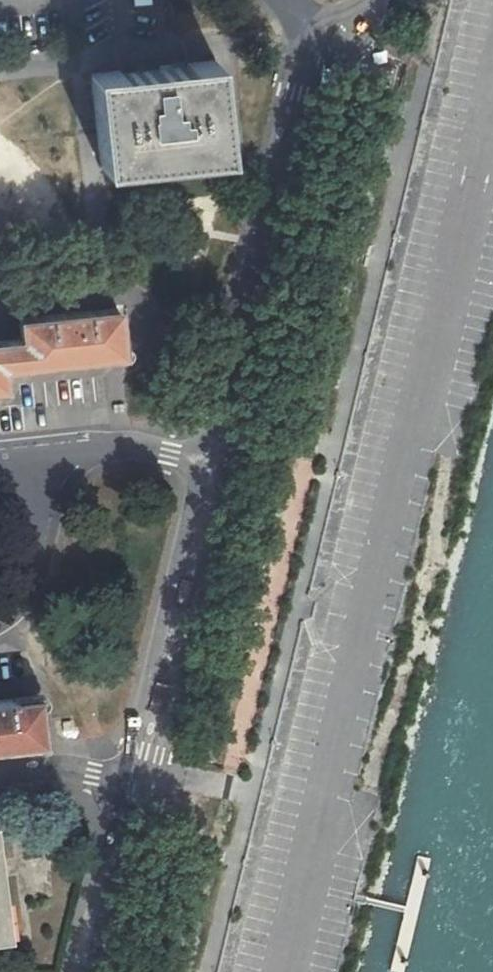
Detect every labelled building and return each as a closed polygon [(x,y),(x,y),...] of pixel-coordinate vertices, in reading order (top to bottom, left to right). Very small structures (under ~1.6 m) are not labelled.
[(213,61),(150,68),(90,74),(99,168),(223,154),(213,61)] [(8,391),(6,371),(127,358),(122,310),(19,321),(22,341),(0,343),(0,391),(8,391)] [(42,743),(36,698),(0,702),(0,748),(42,743)] [(18,946),(0,832),(0,949),(18,946)]
